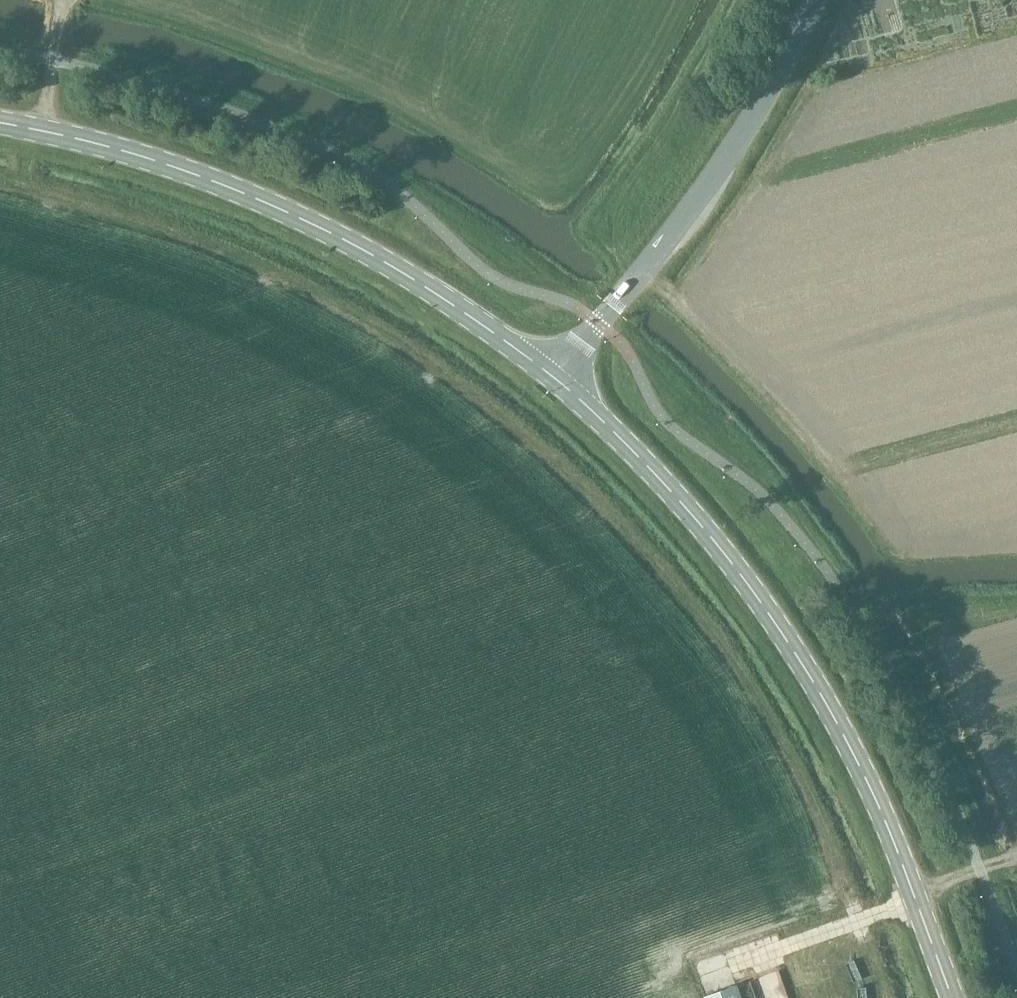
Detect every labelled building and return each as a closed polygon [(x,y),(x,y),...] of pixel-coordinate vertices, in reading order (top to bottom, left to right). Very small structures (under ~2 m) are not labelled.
[(704,997),(740,997),(735,984),(703,996),(704,997)]
